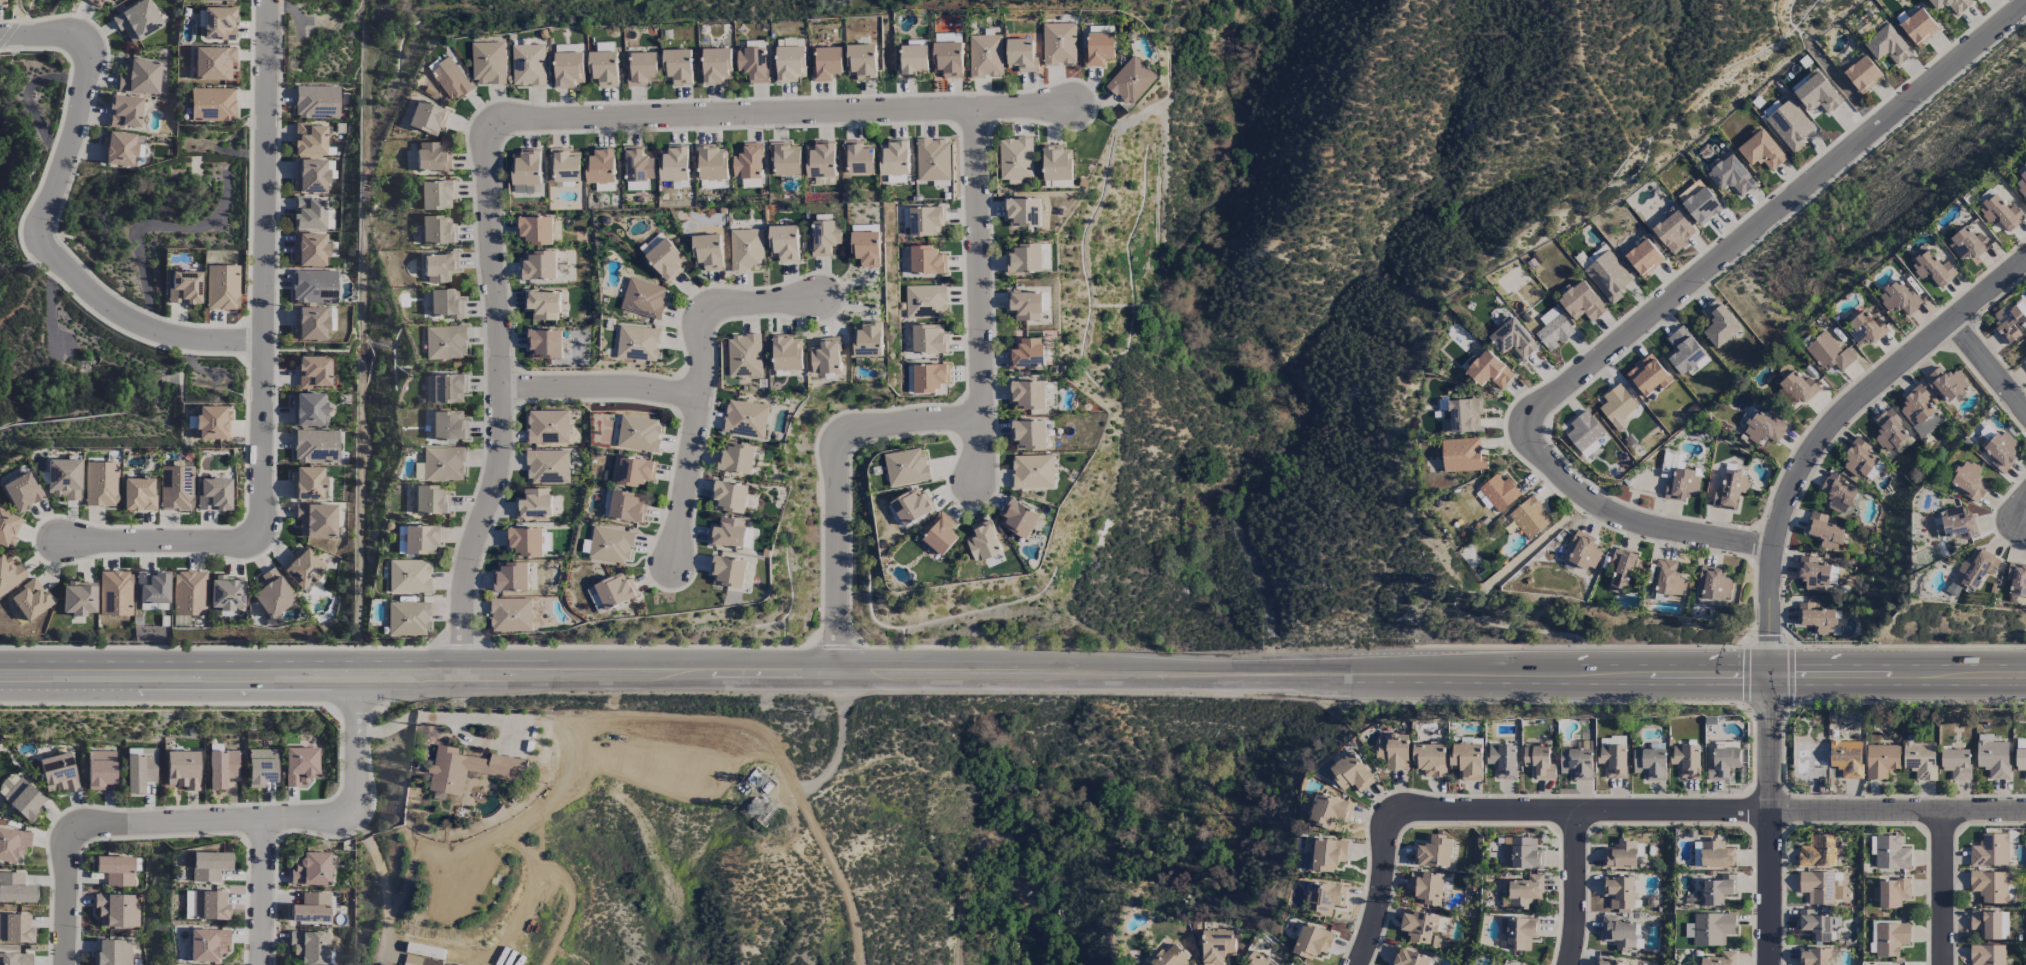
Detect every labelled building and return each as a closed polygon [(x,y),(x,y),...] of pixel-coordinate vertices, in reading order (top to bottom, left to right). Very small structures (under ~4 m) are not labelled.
[(119,32),(123,29),(131,43),(163,26),(149,0),(141,0),(111,17),(119,32)] [(1970,0),(1928,0),(1937,11),(1946,4),(1956,17),(1973,4),(1970,0)] [(202,39),(235,39),(235,8),(203,7),(202,39)] [(1899,25),(1917,47),(1939,30),(1922,8),(1899,25)] [(1877,61),(1887,54),(1897,67),(1913,54),(1889,23),(1863,44),(1877,61)] [(1075,24),(1043,24),(1043,65),(1076,65),(1075,24)] [(1114,59),(1114,33),(1088,33),(1088,52),(1083,52),(1083,67),(1103,67),(1103,60),(1114,59)] [(962,78),(960,34),(932,35),(934,74),(942,74),(942,79),(962,78)] [(1002,77),(1001,35),(968,36),(969,77),(1002,77)] [(1007,69),(1019,69),(1019,73),(1038,73),(1037,58),(1033,58),(1033,39),(1006,40),(1007,69)] [(505,42),(472,43),(473,84),(506,84),(505,42)] [(512,45),(512,87),(546,86),(545,45),(512,45)] [(876,80),(875,45),(846,46),(848,77),(857,76),(857,81),(876,80)] [(776,82),(796,83),(797,76),(804,77),(806,47),(777,46),(776,82)] [(927,74),(927,46),(901,46),(901,65),(897,65),(897,79),(916,79),(916,74),(927,74)] [(194,80),(231,80),(231,62),(236,62),(236,48),(195,47),(194,80)] [(749,84),(767,84),(766,48),(737,49),(738,72),(749,72),(749,84)] [(812,82),(831,82),(831,75),(842,74),(841,48),(815,48),(816,68),(812,68),(812,82)] [(704,85),(723,84),(723,80),(732,80),(731,49),(703,49),(704,85)] [(692,86),(691,50),(663,51),(664,81),(673,80),(673,86),(692,86)] [(556,89),(575,89),(575,82),(583,81),(582,52),(555,53),(556,89)] [(589,53),(590,87),(618,86),(617,52),(589,53)] [(627,87),(647,87),(647,83),(657,82),(656,53),(630,53),(631,73),(627,73),(627,87)] [(1130,108),(1158,79),(1133,55),(1106,85),(1130,108)] [(1883,77),(1865,55),(1843,73),(1861,95),(1883,77)] [(450,103),(472,91),(452,57),(431,69),(450,103)] [(160,61),(125,59),(124,75),(118,75),(117,91),(158,94),(160,61)] [(1842,104),(1820,71),(1792,89),(1808,113),(1820,105),(1826,115),(1842,104)] [(339,86),(295,85),(294,118),(338,119),(339,86)] [(190,89),(191,121),(235,121),(234,88),(190,89)] [(107,125),(138,129),(142,98),(111,94),(107,125)] [(1794,154),(1805,145),(1801,141),(1815,128),(1789,98),(1764,121),(1794,154)] [(406,127),(439,137),(448,110),(415,99),(406,127)] [(295,124),(294,155),(326,156),(327,124),(295,124)] [(1751,168),(1762,161),(1770,171),(1785,161),(1764,129),(1737,148),(1751,168)] [(100,163),(132,167),(135,135),(103,132),(100,163)] [(1000,181),(1033,180),(1032,138),(999,139),(1000,181)] [(880,176),(909,175),(908,140),(887,141),(887,145),(879,145),(880,176)] [(917,182),(950,181),(950,140),(916,141),(917,182)] [(874,174),(874,145),(862,145),(862,141),(843,141),(843,157),(847,157),(848,175),(874,174)] [(451,153),(439,153),(439,142),(416,142),(416,171),(451,171),(451,153)] [(801,176),(800,150),(789,151),(789,143),(772,143),(772,177),(801,176)] [(806,144),(807,178),(835,178),(834,143),(806,144)] [(733,155),(733,178),(761,178),(762,144),(743,144),(743,155),(733,155)] [(654,179),(654,157),(643,157),(642,146),(625,146),(626,191),(647,190),(646,180),(654,179)] [(727,149),(718,150),(718,146),(698,146),(699,181),(728,181),(727,149)] [(1044,181),(1072,181),(1072,150),(1063,150),(1063,146),(1043,146),(1044,181)] [(615,183),(614,147),(594,148),(594,159),(586,159),(586,183),(615,183)] [(688,147),(668,147),(668,151),(659,151),(660,182),(689,181),(688,147)] [(581,182),(580,153),(570,153),(570,148),(551,149),(552,183),(581,182)] [(540,150),(519,151),(519,155),(512,155),(512,186),(541,185),(540,150)] [(1721,192),(1729,185),(1741,197),(1757,183),(1731,153),(1706,175),(1721,192)] [(328,160),(295,159),(294,191),(327,192),(328,160)] [(2012,184),(2025,200),(2025,173),(2012,184)] [(741,188),(761,188),(761,180),(742,179),(741,188)] [(455,201),(455,181),(420,181),(420,210),(452,210),(452,201),(455,201)] [(1723,208),(1704,186),(1681,204),(1700,227),(1723,208)] [(2025,218),(2013,205),(2009,209),(1994,193),(1976,210),(1989,224),(1995,219),(2008,233),(2025,218)] [(325,230),(326,198),(294,198),(294,229),(325,230)] [(1040,227),(1040,199),(1005,200),(1006,228),(1040,227)] [(1672,255),(1697,233),(1672,205),(1663,214),(1665,217),(1651,231),(1672,255)] [(941,236),(940,227),(944,227),(944,208),(909,208),(910,237),(941,236)] [(457,243),(457,224),(448,224),(448,216),(421,216),(421,244),(457,243)] [(553,246),(552,217),(516,218),(517,238),(528,237),(528,246),(553,246)] [(812,258),(831,257),(831,246),(842,246),(841,222),(811,223),(812,258)] [(769,227),(770,258),(779,258),(779,262),(798,262),(797,226),(769,227)] [(1965,255),(1970,262),(1990,247),(1980,233),(1975,237),(1967,227),(1946,243),(1959,260),(1965,255)] [(729,231),(730,271),(764,271),(763,230),(729,231)] [(668,283),(689,263),(660,232),(639,251),(668,283)] [(861,268),(880,268),(879,232),(851,233),(852,260),(860,260),(861,268)] [(326,234),(294,233),(293,265),(326,266),(326,234)] [(723,271),(721,235),(692,236),(694,268),(703,267),(703,272),(723,271)] [(1625,254),(1639,278),(1663,263),(1649,239),(1625,254)] [(1042,272),(1041,244),(1013,245),(1013,254),(1005,254),(1006,273),(1042,272)] [(946,275),(946,255),(935,255),(935,246),(910,247),(911,275),(946,275)] [(1632,280),(1609,250),(1583,270),(1610,307),(1623,297),(1619,291),(1632,280)] [(1921,280),(1928,275),(1939,289),(1957,275),(1946,261),(1940,266),(1929,250),(1909,265),(1921,280)] [(556,251),(524,252),(525,260),(520,261),(521,281),(557,279),(556,251)] [(459,271),(458,253),(423,254),(424,283),(451,283),(451,272),(459,271)] [(239,265),(206,265),(205,309),(238,310),(239,265)] [(337,270),(293,270),(292,302),(336,303),(337,270)] [(200,272),(169,271),(169,303),(200,304),(200,272)] [(660,320),(668,289),(629,278),(620,309),(660,320)] [(1889,314),(1899,306),(1907,316),(1921,306),(1900,279),(1876,296),(1889,314)] [(1606,311),(1584,280),(1556,299),(1573,322),(1583,314),(1590,323),(1606,311)] [(906,319),(947,318),(946,286),(905,287),(906,319)] [(458,289),(429,289),(430,318),(464,317),(463,300),(458,300),(458,289)] [(559,292),(525,292),(524,310),(533,310),(532,321),(559,321),(559,292)] [(1041,292),(1006,293),(1007,312),(1015,311),(1015,322),(1042,321),(1041,292)] [(1701,313),(1711,324),(1702,333),(1718,350),(1742,327),(1715,299),(1701,313)] [(2025,325),(2025,322),(2011,301),(1992,315),(1998,324),(1993,327),(2006,346),(2021,336),(2018,331),(2025,325)] [(325,339),(325,329),(332,329),(332,308),(294,307),(293,339),(325,339)] [(1575,333),(1554,308),(1546,314),(1549,318),(1543,323),(1537,315),(1527,324),(1550,353),(1575,333)] [(1888,332),(1878,318),(1873,322),(1865,312),(1844,328),(1858,346),(1866,340),(1871,346),(1888,332)] [(1539,347),(1513,317),(1488,338),(1503,355),(1511,348),(1523,361),(1539,347)] [(862,327),(853,327),(853,358),(883,357),(881,322),(862,323),(862,327)] [(948,333),(943,334),(943,325),(911,326),(912,354),(948,353),(948,333)] [(425,360),(466,359),(466,326),(425,327),(425,360)] [(1683,379),(1709,359),(1682,326),(1666,339),(1674,349),(1665,356),(1683,379)] [(617,362),(658,364),(660,329),(620,327),(617,362)] [(562,331),(527,331),(527,351),(532,351),(531,360),(562,360),(562,331)] [(1856,359),(1846,349),(1843,351),(1824,331),(1804,349),(1825,372),(1833,364),(1841,373),(1856,359)] [(760,335),(727,336),(729,377),(762,376),(760,335)] [(802,371),(802,340),(793,340),(793,335),(773,335),(773,371),(802,371)] [(810,348),(812,375),(841,373),(839,338),(819,339),(820,347),(810,348)] [(1043,339),(1018,339),(1018,351),(1008,351),(1008,369),(1043,368),(1043,339)] [(1489,379),(1501,390),(1514,375),(1486,349),(1465,373),(1481,387),(1489,379)] [(1647,399),(1671,378),(1649,354),(1626,375),(1647,399)] [(330,357),(299,356),(298,388),(330,388),(330,357)] [(950,384),(949,365),(913,366),(914,393),(941,392),(941,384),(950,384)] [(1957,369),(1946,377),(1939,367),(1925,378),(1945,405),(1970,387),(1957,369)] [(1808,377),(1804,381),(1794,371),(1775,388),(1791,405),(1797,400),(1803,406),(1820,390),(1808,377)] [(463,403),(463,395),(467,395),(467,375),(425,376),(426,404),(463,403)] [(1045,410),(1045,382),(1010,382),(1011,411),(1045,410)] [(1621,419),(1637,405),(1619,383),(1602,398),(1606,402),(1598,409),(1618,432),(1626,425),(1621,419)] [(1943,422),(1926,401),(1930,398),(1920,384),(1901,398),(1906,405),(1899,411),(1920,439),(1943,422)] [(291,426),(325,426),(325,394),(292,394),(291,426)] [(1482,432),(1480,399),(1444,401),(1446,434),(1482,432)] [(723,434),(763,439),(767,406),(727,401),(723,434)] [(229,439),(229,407),(198,407),(198,416),(187,416),(187,428),(196,428),(196,439),(229,439)] [(1786,429),(1759,409),(1742,433),(1757,444),(1763,436),(1775,445),(1786,429)] [(1875,438),(1887,455),(1910,439),(1889,409),(1872,421),(1881,434),(1875,438)] [(1565,435),(1580,454),(1605,433),(1586,410),(1569,424),(1573,429),(1565,435)] [(467,440),(466,420),(463,420),(463,411),(432,412),(432,440),(467,440)] [(527,412),(528,445),(569,444),(568,411),(527,412)] [(657,454),(662,421),(622,415),(617,448),(657,454)] [(1012,450),(1046,449),(1045,421),(1011,422),(1012,450)] [(1996,434),(1988,426),(1974,439),(1982,447),(1996,434)] [(338,430),(294,430),(293,462),(337,463),(338,430)] [(2001,473),(2023,449),(2002,430),(1983,450),(1993,459),(1990,463),(2001,473)] [(1843,467),(1863,480),(1877,460),(1866,453),(1870,447),(1856,437),(1843,457),(1848,460),(1843,467)] [(1442,440),(1443,473),(1487,471),(1486,456),(1480,456),(1479,439),(1442,440)] [(727,452),(718,451),(716,471),(752,475),(755,446),(728,444),(727,452)] [(423,447),(423,481),(464,481),(465,448),(423,447)] [(888,486),(928,482),(925,449),(884,454),(888,486)] [(569,452),(528,451),(527,484),(568,485),(569,452)] [(1012,456),(1012,489),(1054,489),(1053,456),(1012,456)] [(654,482),(656,462),(621,457),(617,484),(644,488),(645,481),(654,482)] [(80,460),(47,459),(46,495),(63,495),(63,501),(79,501),(80,460)] [(1963,495),(1978,504),(1988,487),(1977,480),(1983,470),(1966,460),(1962,469),(1959,467),(1950,484),(1965,492),(1963,495)] [(118,462),(85,462),(85,506),(117,506),(118,462)] [(160,510),(192,511),(193,466),(160,466),(160,510)] [(325,499),(324,467),(290,468),(291,500),(325,499)] [(1700,473),(1674,470),(1673,482),(1666,481),(1664,499),(1686,502),(1686,495),(1697,497),(1700,473)] [(12,512),(42,501),(31,472),(2,482),(12,512)] [(1722,491),(1717,490),(1715,507),(1736,510),(1739,493),(1746,494),(1749,475),(1725,472),(1722,491)] [(1502,482),(1496,474),(1478,489),(1498,514),(1521,495),(1507,478),(1502,482)] [(1844,514),(1847,506),(1851,507),(1858,489),(1827,475),(1820,491),(1831,495),(1826,507),(1844,514)] [(123,511),(154,510),(154,478),(123,479),(123,511)] [(230,478),(199,478),(198,510),(230,510),(230,478)] [(714,509),(744,514),(749,486),(713,481),(710,501),(715,502),(714,509)] [(414,486),(415,514),(450,514),(450,494),(442,494),(442,486),(414,486)] [(905,528),(933,510),(918,486),(890,504),(905,528)] [(516,519),(551,519),(551,489),(524,490),(524,501),(516,501),(516,519)] [(643,494),(612,491),(609,519),(644,523),(646,504),(642,503),(643,494)] [(1529,540),(1552,520),(1531,496),(1508,516),(1529,540)] [(1000,515),(1004,517),(999,525),(1026,540),(1041,516),(1010,498),(1000,515)] [(299,537),(335,538),(336,505),(295,504),(295,520),(299,520),(299,537)] [(1960,535),(1960,540),(1977,537),(1974,514),(1963,516),(1962,508),(1940,511),(1944,537),(1960,535)] [(22,519),(0,510),(0,544),(10,548),(22,519)] [(956,524),(941,511),(930,523),(934,526),(922,541),(942,557),(959,537),(951,530),(956,524)] [(1804,534),(1822,539),(1819,547),(1837,552),(1844,529),(1825,524),(1827,516),(1811,512),(1804,534)] [(710,527),(708,545),(744,549),(747,520),(720,518),(719,528),(710,527)] [(1002,554),(990,520),(972,527),(975,535),(966,539),(975,564),(1002,554)] [(439,526),(405,525),(404,554),(435,555),(435,545),(439,545),(439,526)] [(633,532),(593,527),(588,561),(628,566),(633,532)] [(543,557),(543,529),(507,529),(507,549),(518,548),(518,557),(543,557)] [(1602,552),(1594,549),(1598,540),(1576,531),(1566,556),(1565,555),(1561,566),(1571,570),(1574,564),(1593,572),(1602,552)] [(302,545),(279,567),(303,592),(326,570),(302,545)] [(1627,591),(1637,555),(1617,549),(1606,584),(1627,591)] [(1992,576),(2000,561),(1980,549),(1971,565),(1965,562),(1955,580),(1976,591),(1986,573),(1992,576)] [(27,576),(18,563),(15,566),(5,553),(0,557),(0,595),(27,576)] [(747,560),(713,557),(710,585),(744,589),(747,560)] [(1829,564),(1817,564),(1817,557),(1798,557),(1798,580),(1805,580),(1805,590),(1828,590),(1829,564)] [(430,560),(389,559),(388,592),(430,593),(430,560)] [(1678,563),(1656,559),(1650,593),(1682,598),(1686,577),(1676,576),(1678,563)] [(528,563),(497,563),(498,572),(493,572),(493,592),(529,591),(528,563)] [(2008,563),(2006,581),(2011,581),(2009,595),(2025,597),(2025,565),(2008,563)] [(1702,599),(1729,601),(1731,580),(1723,579),(1723,569),(1700,567),(1699,585),(1704,585),(1702,599)] [(296,601),(274,568),(253,582),(258,589),(252,593),(269,619),(296,601)] [(131,616),(132,571),(100,571),(99,615),(131,616)] [(170,572),(137,571),(136,593),(139,593),(139,603),(169,604),(170,572)] [(206,571),(173,571),(174,616),(206,615),(206,571)] [(630,578),(625,580),(622,573),(594,585),(605,611),(638,597),(630,578)] [(244,577),(211,576),(211,609),(243,610),(244,577)] [(53,603),(34,578),(4,600),(23,625),(53,603)] [(95,582),(63,582),(63,615),(95,615),(95,582)] [(532,599),(491,599),(490,632),(532,632),(532,599)] [(428,601),(387,602),(388,635),(429,635),(428,601)] [(1798,626),(1816,627),(1816,635),(1831,635),(1831,625),(1835,625),(1835,610),(1815,610),(1815,603),(1798,603),(1798,626)] [(1388,771),(1408,770),(1408,735),(1391,735),(1391,740),(1377,740),(1377,759),(1388,759),(1388,771)] [(1989,780),(2009,780),(2008,742),(1992,742),(1992,735),(1976,735),(1977,769),(1988,769),(1989,780)] [(1842,780),(1862,780),(1861,741),(1829,742),(1830,769),(1841,769),(1842,780)] [(1935,781),(1935,744),(1903,743),(1903,771),(1915,771),(1915,781),(1935,781)] [(1445,777),(1445,745),(1413,744),(1412,768),(1424,768),(1424,777),(1445,777)] [(1482,781),(1482,744),(1449,744),(1450,770),(1461,770),(1462,781),(1482,781)] [(468,773),(525,783),(529,761),(493,755),(492,761),(460,755),(461,749),(438,745),(431,791),(464,796),(468,773)] [(1516,779),(1515,745),(1488,746),(1488,767),(1496,767),(1496,780),(1516,779)] [(1606,779),(1626,779),(1627,746),(1600,745),(1600,767),(1606,767),(1606,779)] [(1699,780),(1700,746),(1671,746),(1671,765),(1679,765),(1678,779),(1699,780)] [(1899,746),(1865,746),(1866,781),(1887,781),(1886,769),(1900,769),(1899,746)] [(318,748),(285,747),(285,787),(301,787),(301,783),(310,783),(310,774),(318,775),(318,748)] [(1549,765),(1549,747),(1524,747),(1523,767),(1534,767),(1534,779),(1555,780),(1555,765),(1549,765)] [(276,749),(248,750),(249,788),(264,787),(264,783),(277,782),(276,749)] [(1572,774),(1572,781),(1592,780),(1591,749),(1559,750),(1560,774),(1572,774)] [(1633,749),(1633,774),(1646,773),(1646,781),(1666,781),(1666,749),(1633,749)] [(1728,780),(1728,768),(1740,768),(1739,749),(1713,749),(1713,766),(1707,766),(1707,781),(1728,780)] [(1826,780),(1825,749),(1795,749),(1796,781),(1826,780)] [(2025,780),(2025,749),(2015,749),(2015,771),(2025,771),(2025,780)] [(226,790),(226,778),(238,779),(239,751),(209,750),(208,789),(226,790)] [(1969,750),(1940,751),(1940,772),(1950,771),(1951,781),(1970,781),(1969,750)] [(88,790),(104,790),(104,785),(117,785),(116,751),(87,751),(88,790)] [(200,752),(167,751),(166,785),(184,786),(184,791),(199,791),(200,752)] [(1344,791),(1352,785),(1359,794),(1376,780),(1352,751),(1328,771),(1344,791)] [(39,759),(47,795),(78,788),(70,752),(39,759)] [(156,782),(157,755),(127,755),(126,793),(143,794),(143,782),(156,782)] [(0,796),(27,821),(46,802),(19,776),(0,796)] [(1309,824),(1334,830),(1336,821),(1348,823),(1353,802),(1316,794),(1309,824)] [(16,855),(24,856),(25,847),(29,847),(31,832),(0,828),(0,861),(15,863),(16,855)] [(2008,866),(2007,834),(1980,834),(1980,846),(1969,847),(1969,867),(2008,866)] [(1413,865),(1449,869),(1453,838),(1427,835),(1425,846),(1415,845),(1413,865)] [(1799,867),(1839,866),(1839,835),(1809,836),(1810,847),(1799,847),(1799,867)] [(1910,869),(1910,849),(1901,849),(1900,836),(1875,836),(1876,870),(1910,869)] [(1504,869),(1543,870),(1544,850),(1536,849),(1537,838),(1504,838),(1504,869)] [(1313,872),(1336,873),(1336,862),(1346,862),(1347,840),(1314,840),(1313,872)] [(1636,868),(1637,840),(1616,840),(1616,849),(1603,848),(1602,868),(1636,868)] [(1701,868),(1735,868),(1735,849),(1722,848),(1722,840),(1702,840),(1701,868)] [(231,852),(184,853),(184,867),(192,867),(192,882),(219,882),(219,870),(231,869),(231,852)] [(330,853),(303,852),(303,860),(295,860),(294,869),(290,869),(290,884),(329,886),(330,853)] [(134,857),(95,856),(95,873),(107,873),(106,886),(133,886),(134,857)] [(34,903),(35,886),(23,885),(24,873),(0,872),(0,902),(34,903)] [(1419,906),(1441,907),(1443,873),(1411,872),(1410,895),(1419,895),(1419,906)] [(1981,905),(2007,904),(2006,872),(1969,873),(1969,893),(1980,892),(1981,905)] [(1833,873),(1799,873),(1799,893),(1808,893),(1808,904),(1841,904),(1841,886),(1832,886),(1833,873)] [(1509,881),(1508,907),(1530,908),(1531,900),(1542,900),(1543,875),(1527,875),(1527,881),(1509,881)] [(1704,881),(1703,906),(1723,906),(1723,895),(1733,896),(1734,875),(1721,875),(1721,881),(1704,881)] [(1609,910),(1634,909),(1634,877),(1603,877),(1603,897),(1609,897),(1609,910)] [(1878,909),(1901,908),(1900,900),(1910,899),(1910,879),(1877,881),(1878,909)] [(1331,916),(1333,906),(1344,908),(1347,888),(1312,882),(1307,912),(1331,916)] [(229,920),(230,904),(225,904),(225,892),(192,891),(192,920),(229,920)] [(290,905),(289,921),(328,922),(329,892),(302,892),(302,905),(290,905)] [(139,905),(133,905),(133,895),(97,894),(96,927),(139,928),(139,905)] [(1832,942),(1832,928),(1839,928),(1839,915),(1813,916),(1813,910),(1799,910),(1799,931),(1810,931),(1810,942),(1832,942)] [(1439,915),(1404,911),(1401,931),(1409,932),(1407,943),(1430,946),(1431,933),(1437,934),(1439,915)] [(2000,911),(1970,911),(1970,930),(1979,930),(1979,940),(2000,940),(2000,911)] [(0,914),(0,942),(33,943),(34,928),(29,928),(29,915),(0,914)] [(1725,946),(1725,935),(1735,935),(1735,914),(1694,915),(1694,924),(1685,924),(1685,939),(1693,939),(1693,946),(1725,946)] [(1618,922),(1618,916),(1603,916),(1602,942),(1615,942),(1614,950),(1635,950),(1636,922),(1618,922)] [(1500,950),(1530,951),(1531,939),(1538,939),(1538,919),(1501,918),(1500,950)] [(1292,953),(1313,961),(1316,952),(1326,956),(1334,934),(1303,923),(1292,953)] [(1876,923),(1875,957),(1899,958),(1899,945),(1909,945),(1910,924),(1876,923)] [(230,930),(190,929),(190,962),(217,962),(217,953),(225,953),(225,945),(229,945),(230,930)] [(1223,957),(1235,957),(1234,930),(1203,930),(1203,964),(1223,964),(1223,957)] [(289,932),(289,946),(294,946),(293,964),(322,964),(327,964),(328,932),(289,932)] [(93,964),(132,964),(132,940),(99,940),(99,952),(93,952),(93,964)] [(1184,964),(1190,958),(1175,943),(1165,953),(1162,950),(1150,963),(1152,964),(1184,964)] [(444,959),(445,948),(409,944),(408,955),(444,959)] [(2004,945),(1969,946),(1969,964),(2004,964),(2004,945)] [(1430,958),(1396,947),(1390,964),(1428,964),(1430,958)] [(1831,950),(1798,949),(1798,964),(1831,964),(1831,950)] [(1254,950),(1243,964),(1273,964),(1254,950)] [(1721,952),(1721,958),(1701,957),(1701,964),(1735,964),(1735,952),(1721,952)] [(32,954),(0,953),(0,964),(32,964),(32,954)] [(443,962),(406,955),(404,964),(442,964),(443,962)] [(1598,956),(1596,964),(1628,964),(1628,963),(1598,956)]
